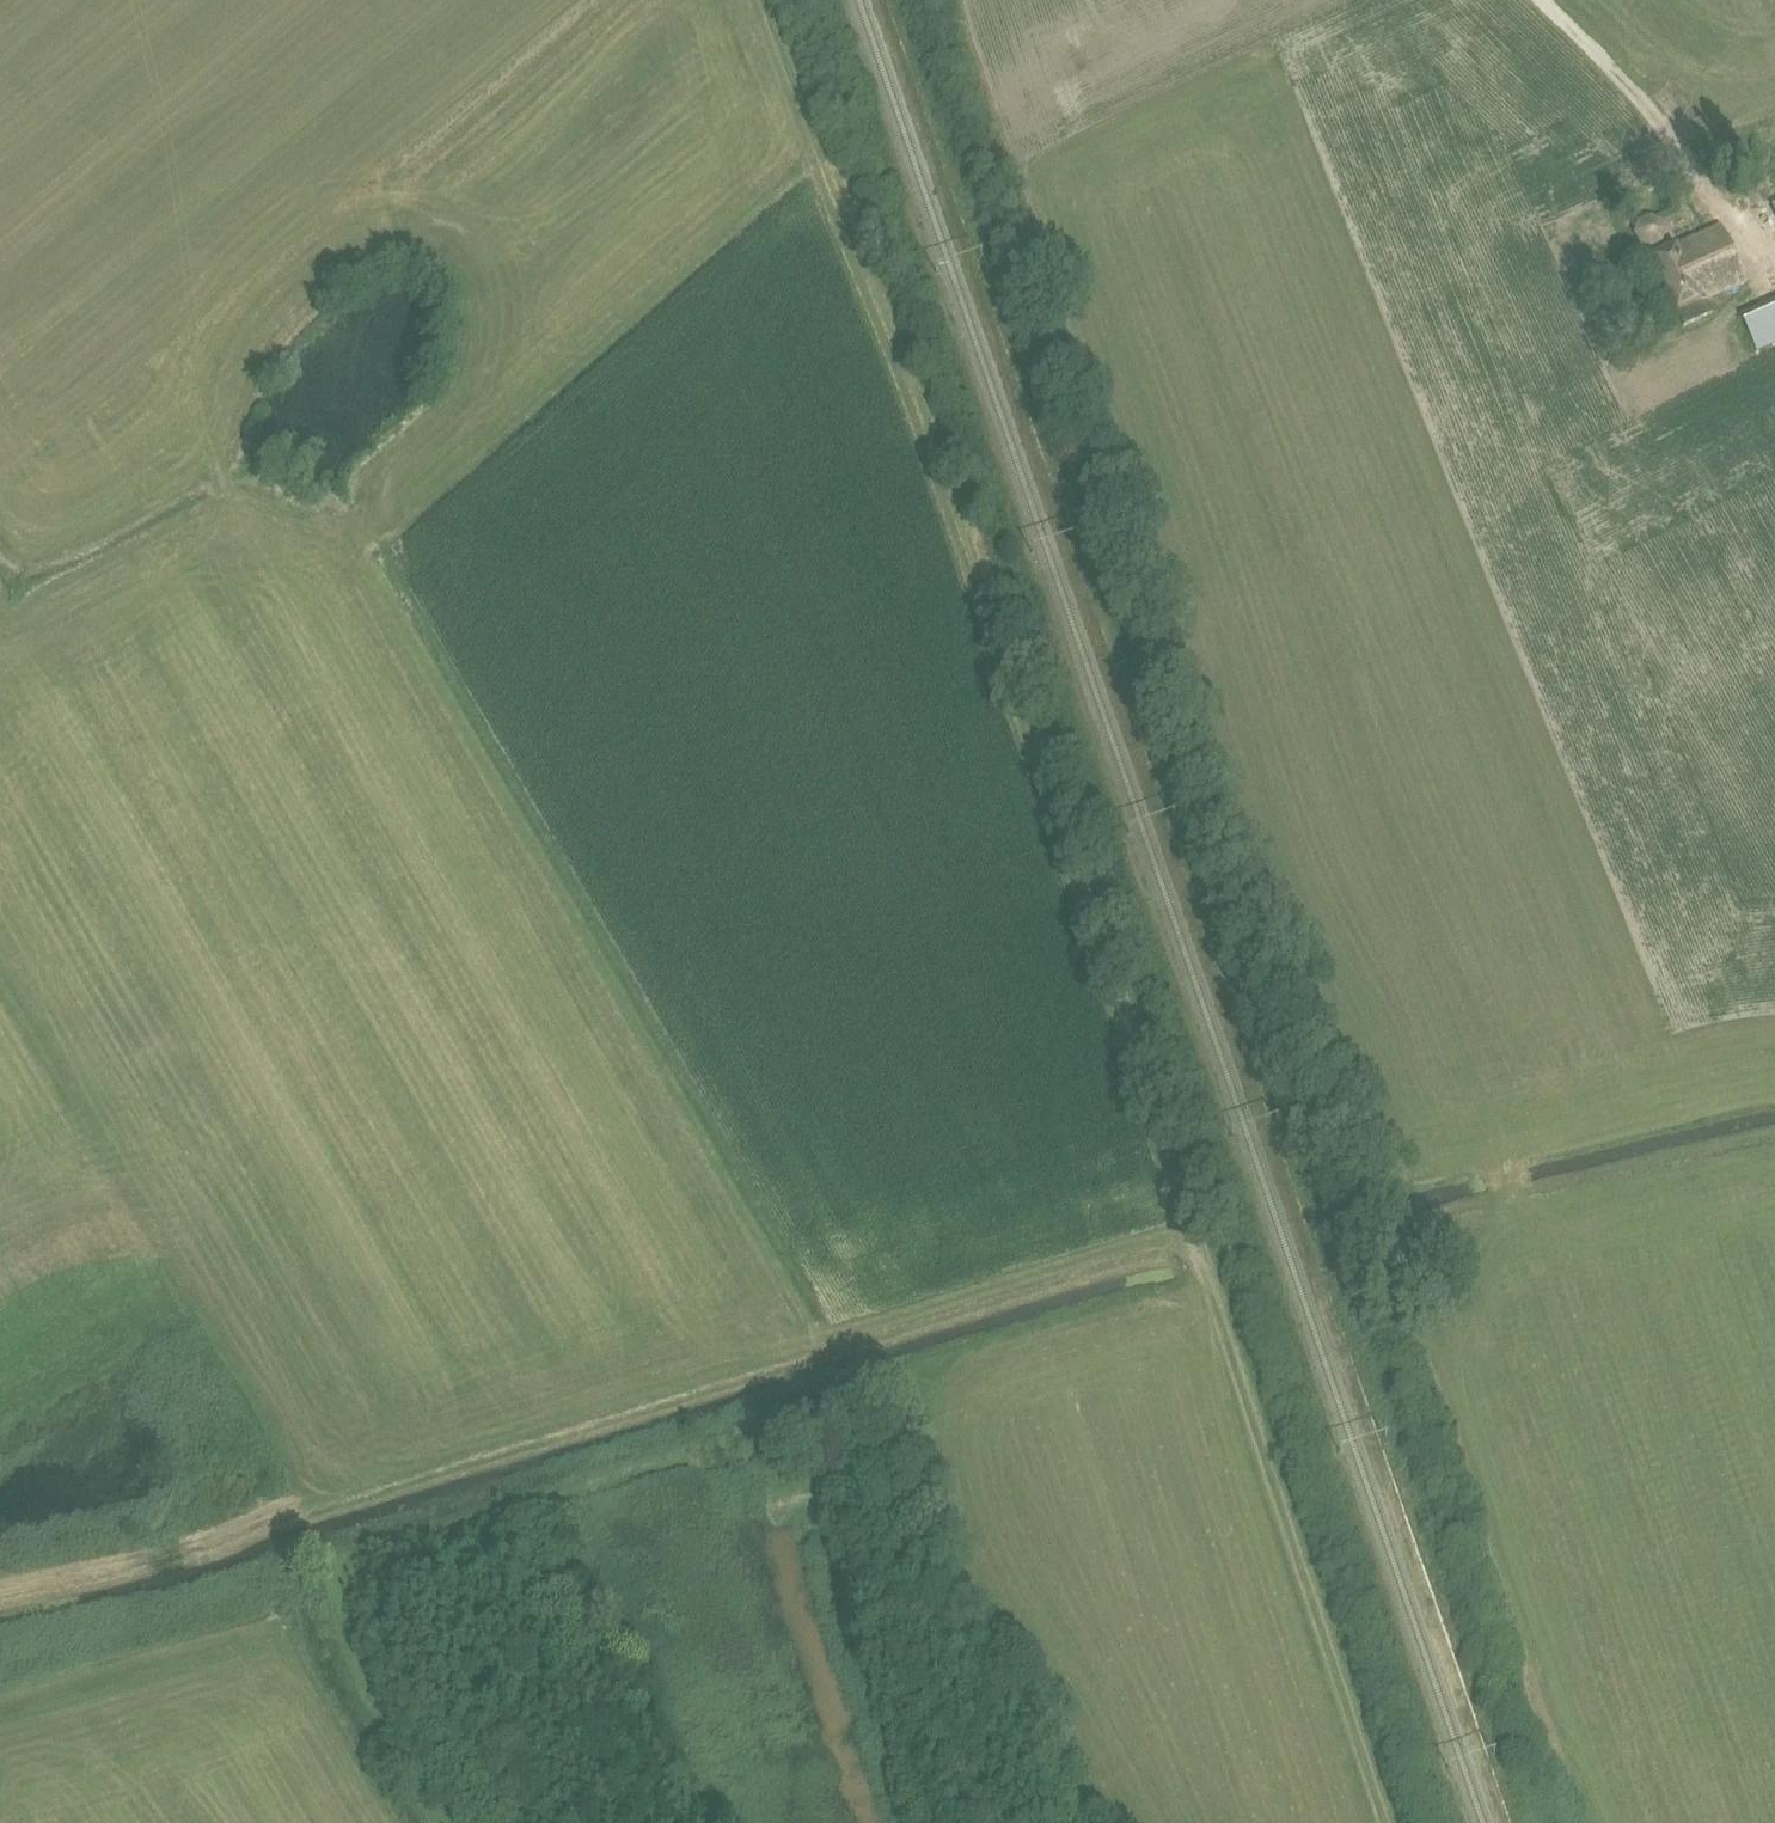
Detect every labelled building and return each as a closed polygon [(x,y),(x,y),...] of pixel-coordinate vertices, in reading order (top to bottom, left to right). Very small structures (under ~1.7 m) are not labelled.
[(1639,244),(1650,247),(1662,242),(1667,232),(1661,218),(1649,216),(1637,220),(1633,232),(1639,244)] [(1714,315),(1707,300),(1747,282),(1722,226),(1653,257),(1678,313),(1679,313),(1685,326),(1714,315)] [(1774,346),(1774,301),(1751,312),(1768,349),(1774,346)]
